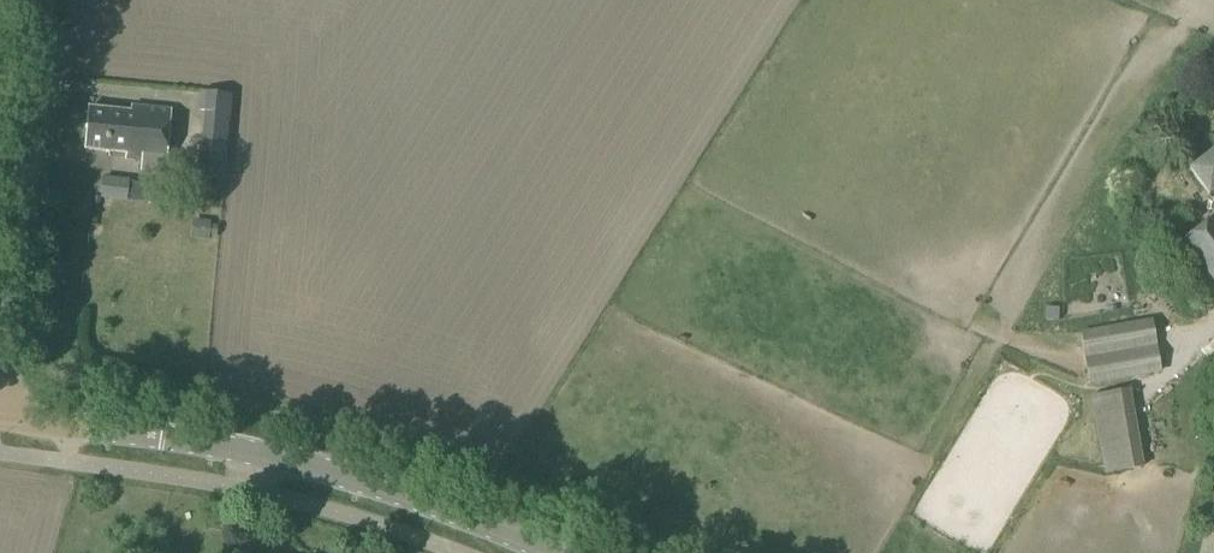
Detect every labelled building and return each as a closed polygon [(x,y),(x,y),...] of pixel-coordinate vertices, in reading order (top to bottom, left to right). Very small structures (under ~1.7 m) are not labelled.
[(222,179),(230,95),(211,93),(203,178),(222,179)] [(165,177),(171,111),(132,108),(131,113),(89,108),(85,150),(134,155),(134,160),(141,161),(139,174),(165,177)] [(1189,170),(1209,196),(1213,192),(1213,152),(1189,170)] [(176,205),(177,194),(150,192),(151,185),(127,183),(126,201),(176,205)] [(1213,216),(1182,241),(1213,283),(1213,216)] [(1058,321),(1058,308),(1045,307),(1044,320),(1058,321)] [(1089,387),(1161,374),(1151,320),(1079,333),(1089,387)] [(1104,475),(1144,468),(1130,390),(1090,396),(1104,475)]
